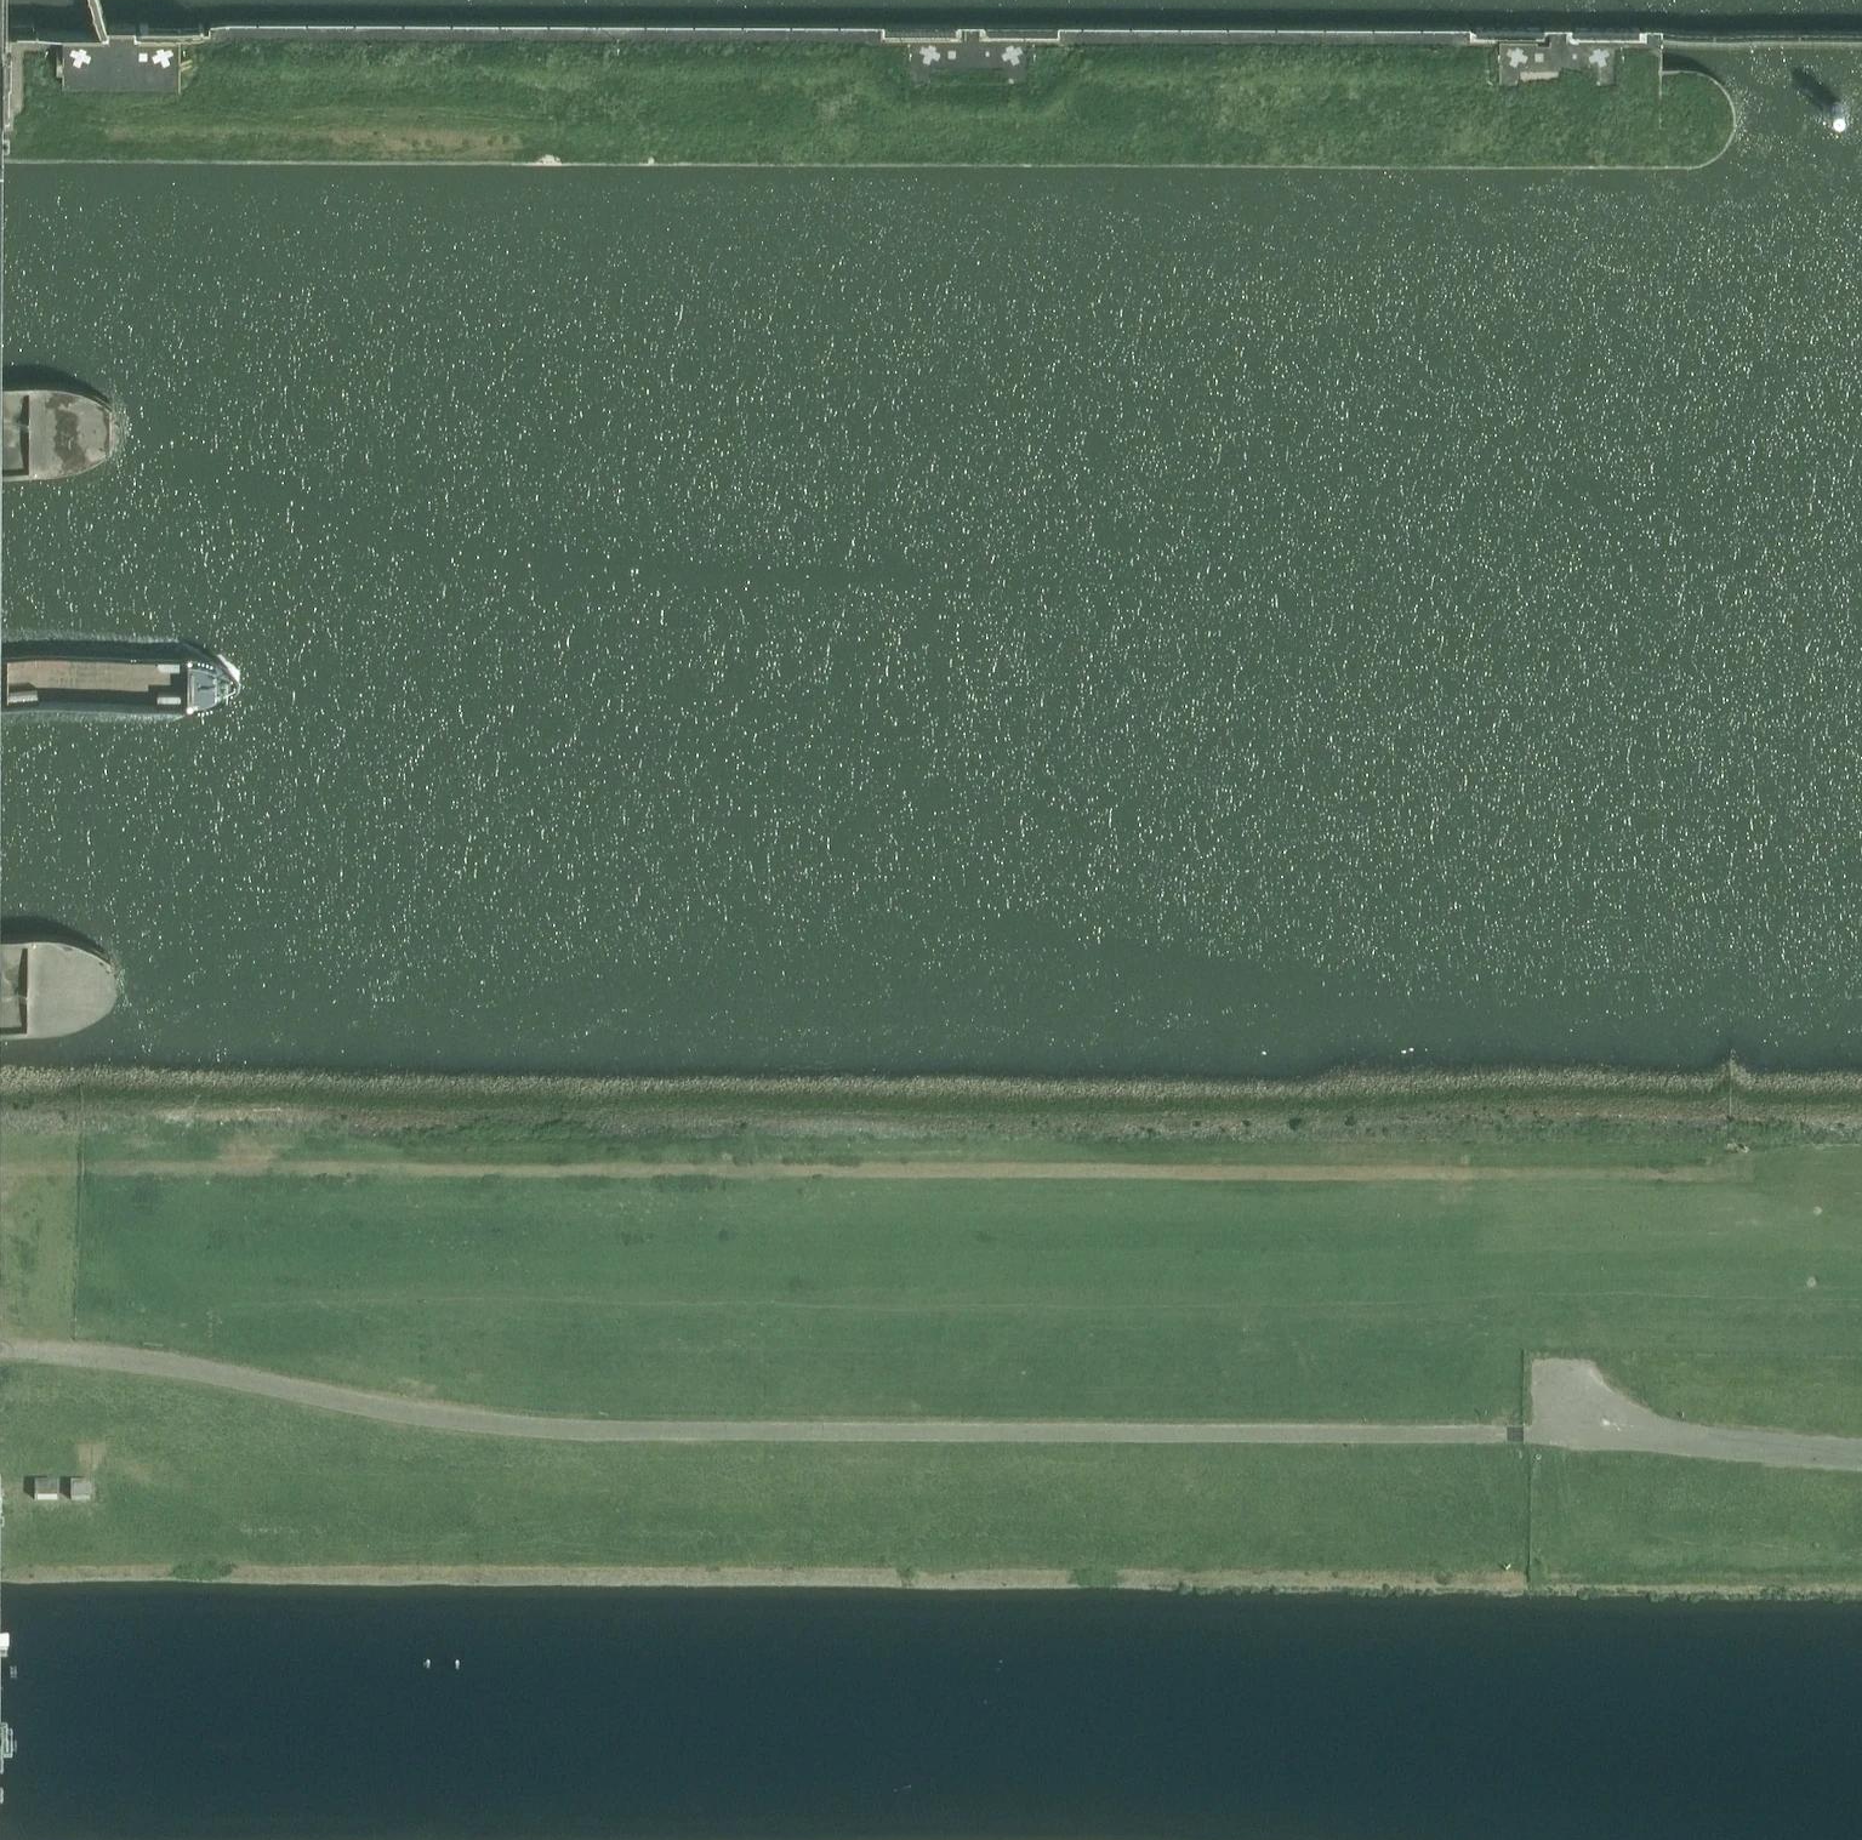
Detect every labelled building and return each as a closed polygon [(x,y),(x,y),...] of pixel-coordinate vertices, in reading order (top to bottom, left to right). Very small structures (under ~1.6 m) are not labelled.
[(35,1485),(35,1501),(57,1502),(57,1485),(35,1485)] [(93,1486),(71,1486),(71,1502),(93,1502),(93,1486)]
